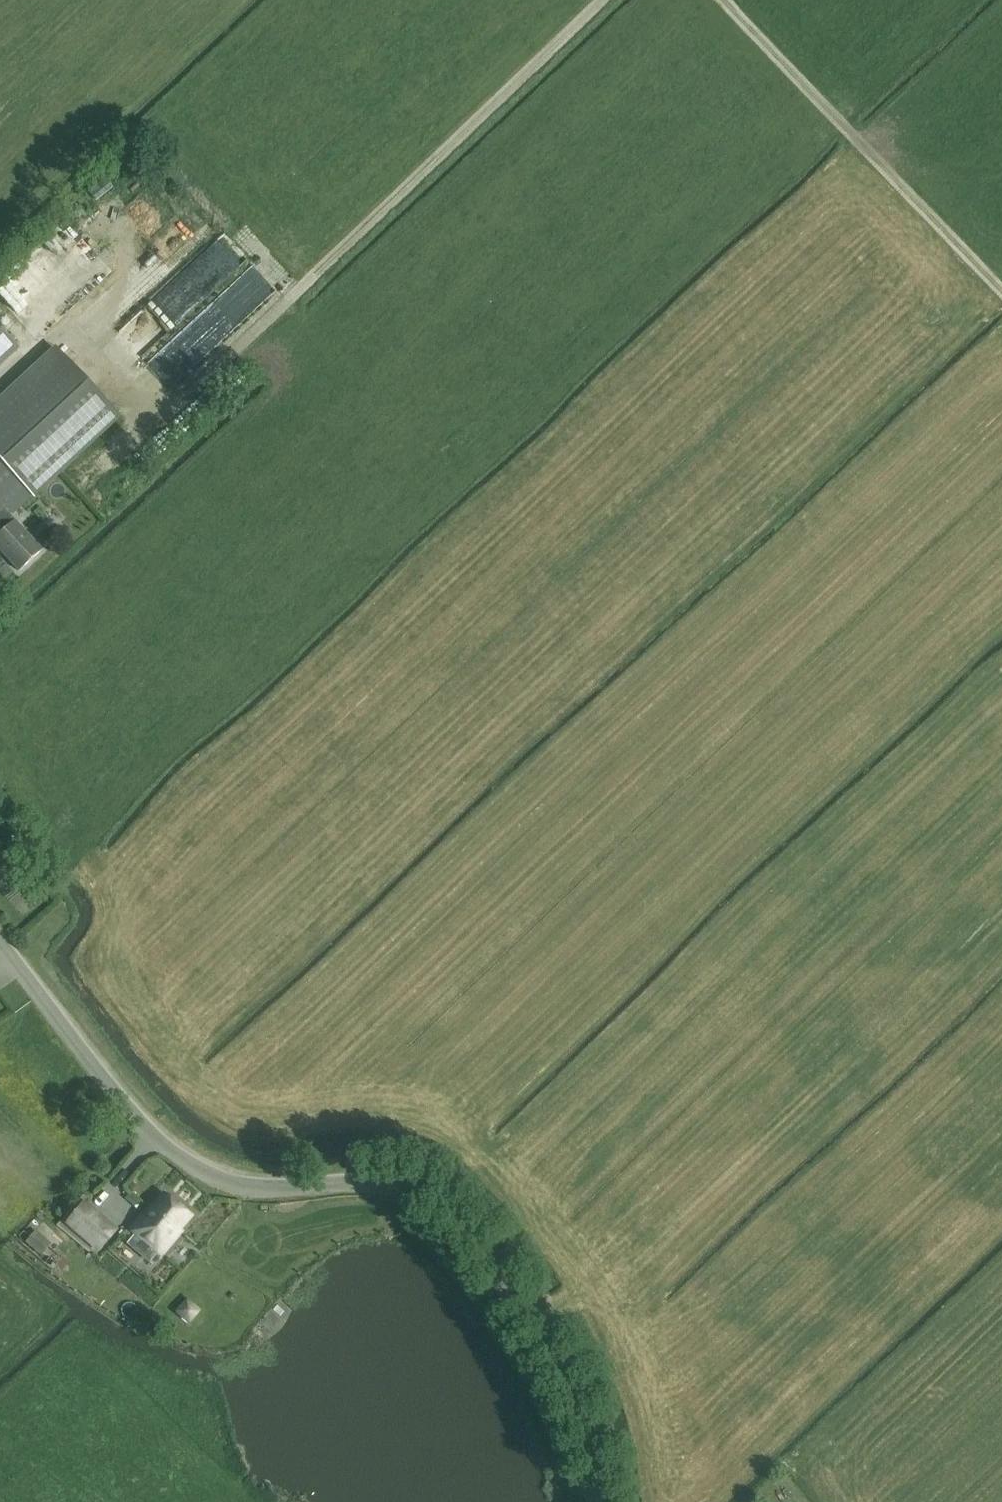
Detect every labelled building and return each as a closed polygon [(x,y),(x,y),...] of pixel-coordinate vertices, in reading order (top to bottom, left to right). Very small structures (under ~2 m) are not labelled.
[(150,284),(144,308),(174,316),(181,292),(150,284)] [(14,344),(0,329),(0,357),(14,344)] [(151,393),(183,364),(164,344),(133,374),(151,393)] [(0,404),(0,529),(3,532),(0,535),(0,552),(19,572),(42,551),(10,516),(117,417),(57,351),(0,404)] [(160,1254),(179,1232),(177,1231),(189,1217),(164,1196),(153,1209),(152,1207),(132,1231),(160,1254)] [(94,1247),(111,1227),(83,1203),(66,1223),(94,1247)] [(41,1257),(52,1245),(37,1231),(26,1243),(41,1257)]
